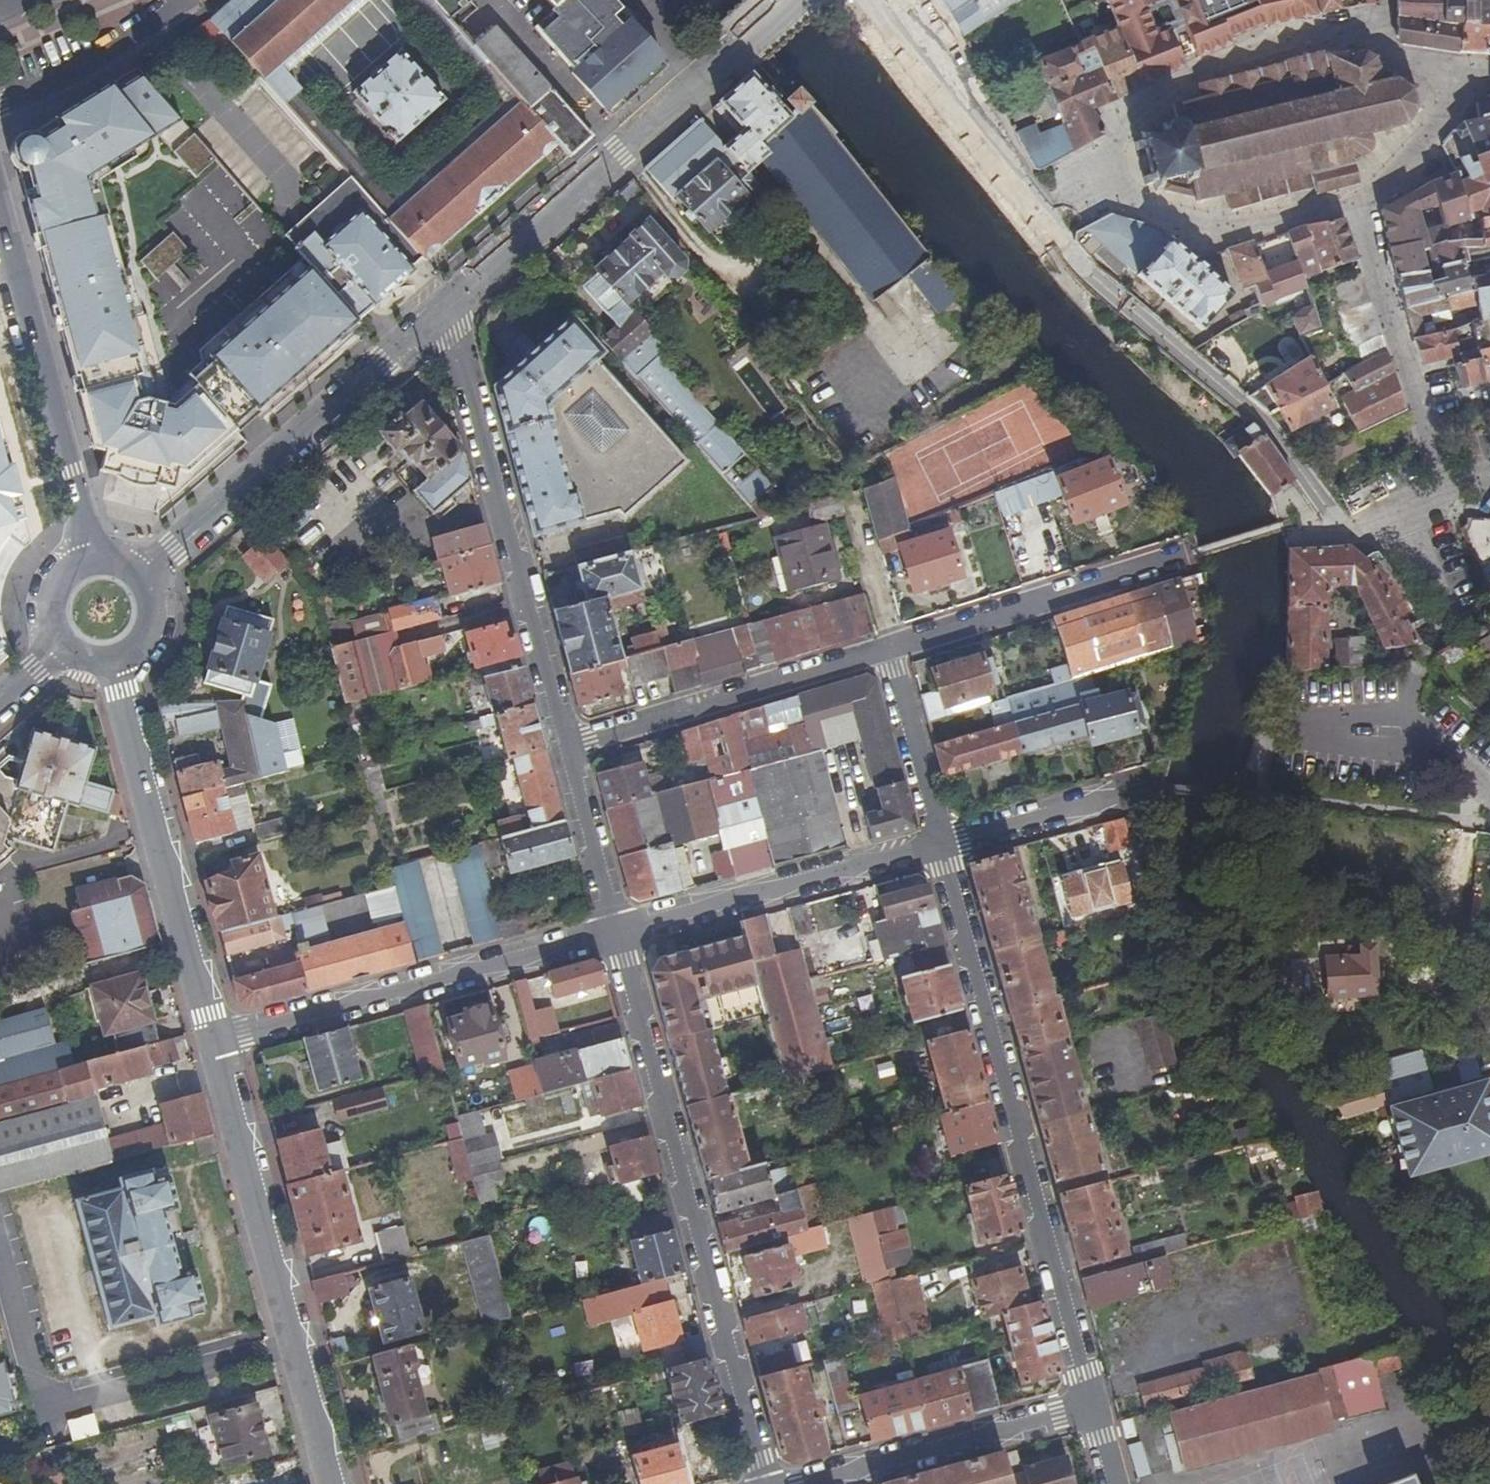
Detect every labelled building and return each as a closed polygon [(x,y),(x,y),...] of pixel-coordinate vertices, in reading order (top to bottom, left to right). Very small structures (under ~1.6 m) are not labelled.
[(212,19),(239,50),(283,100),(294,90),(297,86),(277,63),(347,0),(233,0),(212,19)] [(505,100),(511,107),(521,98),(475,46),(450,18),(435,0),(417,0),(505,100)] [(450,18),(470,0),(435,0),(450,18)] [(617,88),(655,55),(624,21),(627,18),(611,0),(555,0),(556,1),(585,32),(580,37),(576,33),(571,37),(575,41),(561,53),(572,65),(571,67),(601,102),(617,88)] [(627,18),(624,21),(655,55),(667,68),(670,65),(644,34),(644,17),(630,0),(611,0),(627,18)] [(950,13),(968,0),(942,0),(950,13)] [(964,32),(1020,0),(968,0),(950,13),(964,32)] [(1116,106),(1142,92),(1154,87),(1151,82),(1195,65),(1181,27),(1167,33),(1156,5),(1169,0),(1120,0),(1130,25),(1081,44),(1082,46),(1093,77),(1103,73),(1116,106)] [(1207,56),(1240,41),(1237,34),(1274,22),(1275,25),(1323,14),(1320,0),(1186,0),(1207,56)] [(1328,13),(1346,9),(1344,0),(1325,0),(1328,13)] [(1431,25),(1449,25),(1450,21),(1450,0),(1397,0),(1398,6),(1424,7),(1432,8),(1431,25)] [(1450,21),(1461,22),(1489,24),(1489,0),(1450,0),(1450,21)] [(585,32),(556,1),(554,2),(534,21),(561,53),(575,41),(571,37),(576,33),(580,37),(585,32)] [(1431,25),(1432,8),(1424,7),(1398,6),(1399,44),(1461,54),(1461,22),(1450,21),(1449,25),(1431,25)] [(184,38),(213,71),(239,50),(212,19),(184,38)] [(1461,22),(1461,54),(1489,55),(1489,24),(1461,22)] [(593,132),(498,26),(475,46),(521,98),(557,139),(569,153),(593,132)] [(448,83),(407,37),(358,78),(400,126),(448,83)] [(1105,134),(1109,128),(1104,112),(1116,106),(1103,73),(1093,77),(1082,46),(1040,62),(1065,128),(1041,137),(1036,128),(1018,135),(1033,166),(1043,170),(1105,134)] [(1335,54),(1330,55),(1329,53),(1287,66),(1274,67),(1273,63),(1268,64),(1268,68),(1252,72),(1251,69),(1246,70),(1247,74),(1223,79),(1222,77),(1217,78),(1217,80),(1202,83),(1206,100),(1196,102),(1194,100),(1187,101),(1186,104),(1180,104),(1178,103),(1174,103),(1177,119),(1165,122),(1167,133),(1152,135),(1151,130),(1142,132),(1144,139),(1136,141),(1138,151),(1146,149),(1152,174),(1144,176),(1145,183),(1153,181),(1156,192),(1163,191),(1197,201),(1203,197),(1225,192),(1232,208),(1282,196),(1311,193),(1313,198),(1335,191),(1336,196),(1341,193),(1340,189),(1359,183),(1351,160),(1367,155),(1372,151),(1373,147),(1373,143),(1372,139),(1400,130),(1405,134),(1408,130),(1405,127),(1413,116),(1422,114),(1422,112),(1425,111),(1425,107),(1421,107),(1415,85),(1406,88),(1397,83),(1399,80),(1394,78),(1392,81),(1380,77),(1380,72),(1383,71),(1382,68),(1378,69),(1375,64),(1378,62),(1375,59),(1373,62),(1368,58),(1369,56),(1366,54),(1364,57),(1358,55),(1351,55),(1349,55),(1348,52),(1339,56),(1335,54)] [(645,87),(667,68),(655,55),(617,88),(629,102),(645,87)] [(166,402),(168,394),(146,312),(141,314),(134,316),(122,271),(114,241),(107,243),(85,178),(131,149),(181,118),(136,67),(96,92),(46,124),(34,132),(27,132),(21,135),(12,158),(14,164),(19,169),(25,192),(37,234),(41,233),(45,248),(41,249),(74,372),(76,377),(79,376),(83,390),(79,390),(95,449),(106,452),(102,470),(118,474),(120,475),(121,469),(158,477),(156,483),(158,484),(174,488),(179,469),(189,472),(236,428),(197,384),(174,405),(166,402)] [(794,94),(784,102),(773,89),(764,96),(746,76),(710,109),(778,183),(873,303),(907,277),(929,305),(952,288),(949,286),(947,284),(918,247),(805,106),(794,94)] [(601,102),(612,116),(629,102),(617,88),(601,102)] [(360,186),(370,177),(294,90),(283,100),(349,174),(360,186)] [(391,201),(370,177),(360,186),(421,254),(423,256),(557,139),(521,98),(511,107),(397,208),(391,201)] [(397,208),(511,107),(505,100),(391,201),(397,208)] [(1479,100),(1478,121),(1463,122),(1456,131),(1463,138),(1471,134),(1482,157),(1489,155),(1489,100),(1479,100)] [(666,148),(641,171),(672,204),(676,200),(687,211),(682,215),(689,222),(693,218),(695,221),(691,224),(695,230),(700,226),(716,246),(765,201),(753,187),(697,121),(666,148)] [(1457,176),(1465,174),(1468,182),(1460,183),(1471,215),(1473,221),(1475,225),(1483,224),(1485,223),(1481,206),(1489,202),(1489,155),(1482,157),(1471,134),(1463,138),(1456,131),(1444,146),(1456,173),(1457,176)] [(196,176),(216,158),(193,132),(173,151),(196,176)] [(12,158),(21,135),(16,139),(12,145),(11,151),(12,158)] [(85,178),(107,243),(114,241),(97,179),(135,155),(131,149),(85,178)] [(1448,230),(1473,221),(1471,215),(1460,183),(1457,176),(1456,173),(1432,184),(1440,205),(1446,224),(1448,230)] [(360,186),(349,174),(283,232),(305,258),(349,308),(357,317),(412,267),(409,263),(421,254),(360,186)] [(623,205),(638,192),(630,181),(614,195),(623,205)] [(1421,212),(1440,205),(1432,184),(1427,187),(1382,211),(1390,251),(1421,245),(1423,253),(1453,245),(1448,230),(1446,224),(1427,230),(1421,212)] [(1489,222),(1489,202),(1481,206),(1485,223),(1489,222)] [(1077,232),(1076,241),(1089,256),(1091,254),(1112,272),(1119,274),(1124,267),(1200,334),(1233,295),(1191,260),(1155,228),(1110,213),(1077,232)] [(617,329),(602,341),(750,506),(771,487),(756,468),(740,481),(728,467),(744,454),(718,424),(692,395),(681,383),(667,368),(665,369),(659,363),(668,354),(626,306),(660,275),(669,275),(677,269),(678,256),(646,221),(627,238),(629,240),(594,272),(596,275),(581,288),(617,329)] [(1297,268),(1301,276),(1357,261),(1351,241),(1346,221),(1303,231),(1285,239),(1293,261),(1295,261),(1297,268)] [(1483,224),(1475,225),(1478,239),(1486,236),(1483,224)] [(173,231),(140,260),(157,278),(189,249),(173,231)] [(1428,274),(1442,271),(1465,265),(1483,261),(1489,259),(1489,235),(1486,236),(1478,239),(1453,245),(1423,253),(1428,274)] [(1421,245),(1390,251),(1392,259),(1397,279),(1428,274),(1423,253),(1421,245)] [(1265,279),(1254,247),(1227,255),(1243,294),(1255,290),(1268,286),(1265,279)] [(197,384),(236,428),(357,317),(349,308),(305,258),(201,350),(204,360),(189,374),(192,378),(197,384)] [(1399,292),(1403,310),(1474,291),(1481,290),(1478,278),(1468,280),(1465,265),(1442,271),(1445,284),(1431,287),(1428,274),(1397,279),(1399,292)] [(1261,308),(1262,309),(1275,305),(1275,304),(1307,293),(1301,276),(1297,268),(1265,279),(1268,286),(1255,290),(1260,307),(1261,308)] [(129,269),(122,271),(134,316),(141,314),(129,269)] [(808,279),(825,301),(837,291),(820,270),(808,279)] [(1346,349),(1353,348),(1358,366),(1383,353),(1372,314),(1360,274),(1327,283),(1346,349)] [(1474,314),(1475,322),(1489,320),(1489,289),(1481,290),(1474,291),(1403,310),(1410,340),(1422,337),(1420,320),(1444,314),(1444,316),(1463,311),(1464,316),(1474,314)] [(1300,338),(1318,333),(1312,311),(1293,317),(1300,338)] [(571,319),(494,390),(533,535),(616,513),(624,522),(688,466),(597,362),(604,355),(571,319)] [(1475,322),(1479,350),(1489,347),(1489,320),(1475,322)] [(1456,329),(1422,337),(1410,340),(1416,357),(1419,367),(1461,357),(1461,355),(1465,354),(1465,352),(1470,351),(1469,347),(1464,348),(1464,349),(1462,351),(1461,351),(1456,329)] [(1300,338),(1307,358),(1325,352),(1318,333),(1300,338)] [(1481,359),(1455,366),(1462,390),(1489,382),(1489,347),(1479,350),(1481,359)] [(1333,378),(1325,352),(1307,358),(1307,360),(1316,386),(1327,381),(1333,378)] [(1338,375),(1348,393),(1337,398),(1354,428),(1358,435),(1403,410),(1392,379),(1383,353),(1358,366),(1338,375)] [(1250,401),(1269,418),(1275,414),(1316,386),(1307,360),(1250,401)] [(1337,398),(1348,393),(1338,375),(1333,378),(1327,381),(1337,398)] [(174,405),(197,384),(192,378),(172,396),(168,394),(166,402),(174,405)] [(1325,411),(1316,386),(1275,414),(1290,435),(1325,411)] [(470,481),(462,450),(455,442),(418,403),(401,419),(397,416),(378,433),(403,460),(406,457),(412,463),(415,460),(429,476),(414,491),(434,513),(470,481)] [(1252,425),(1230,446),(1272,497),(1282,489),(1294,480),(1273,448),(1269,442),(1267,440),(1260,432),(1252,425)] [(7,447),(0,449),(0,454),(4,470),(12,467),(7,447)] [(26,520),(12,467),(4,470),(0,454),(0,527),(26,520)] [(118,474),(117,477),(122,480),(130,483),(136,485),(143,487),(151,486),(158,486),(158,484),(156,483),(158,477),(121,469),(120,475),(118,474)] [(1058,497),(1055,486),(1031,494),(1036,511),(1060,504),(1073,542),(1125,525),(1111,480),(1058,497)] [(913,500),(902,503),(896,484),(867,492),(880,542),(914,531),(922,529),(913,500)] [(808,507),(813,526),(843,519),(838,500),(808,507)] [(1003,534),(1021,528),(1012,500),(994,506),(1003,534)] [(1489,594),(1489,519),(1466,518),(1465,523),(1477,555),(1488,583),(1486,584),(1489,594)] [(438,554),(427,557),(427,562),(439,559),(488,546),(482,526),(434,539),(438,554)] [(791,594),(839,580),(825,526),(777,539),(791,594)] [(884,556),(901,551),(914,592),(962,577),(948,530),(916,540),(914,531),(880,542),(884,556)] [(577,566),(628,553),(623,537),(573,550),(577,566)] [(264,585),(286,563),(262,541),(240,561),(264,585)] [(1356,587),(1386,650),(1419,647),(1407,629),(1429,625),(1383,563),(1385,562),(1379,553),(1366,559),(1357,551),(1351,545),(1302,549),(1290,549),(1288,671),(1287,674),(1327,670),(1330,588),(1356,587)] [(451,602),(499,589),(494,570),(488,546),(439,559),(451,602)] [(587,603),(607,597),(612,596),(639,589),(630,553),(628,553),(577,566),(587,603)] [(1200,642),(1181,581),(1159,588),(1088,611),(1052,622),(1066,669),(1071,684),(1077,682),(1089,678),(1200,642)] [(642,599),(639,589),(612,596),(615,606),(642,599)] [(874,634),(863,595),(753,624),(733,630),(745,671),(808,653),(874,634)] [(625,658),(664,648),(659,631),(621,641),(607,597),(587,603),(554,611),(562,640),(571,672),(625,658)] [(387,612),(392,634),(445,620),(443,612),(436,614),(432,600),(387,612)] [(271,620),(226,607),(209,669),(256,683),(256,680),(271,620)] [(673,645),(667,624),(658,626),(659,631),(664,648),(673,645)] [(1469,639),(1489,667),(1489,624),(1469,639)] [(351,625),(329,630),(333,644),(355,639),(351,625)] [(503,628),(466,637),(475,671),(518,659),(513,640),(506,641),(503,628)] [(729,676),(745,671),(733,630),(695,639),(701,661),(707,682),(729,676)] [(367,700),(407,689),(397,649),(392,634),(330,650),(345,706),(367,700)] [(443,653),(439,638),(397,649),(407,689),(430,683),(423,657),(443,653)] [(1335,642),(1337,669),(1375,666),(1373,638),(1335,642)] [(664,648),(671,669),(701,661),(695,639),(673,645),(664,648)] [(664,648),(625,658),(627,663),(631,680),(671,669),(664,648)] [(616,666),(627,663),(625,658),(571,672),(576,692),(579,703),(622,692),(616,666)] [(953,717),(950,707),(992,695),(982,659),(933,673),(937,694),(922,698),(929,724),(953,717)] [(692,687),(707,682),(701,661),(671,669),(678,691),(692,687)] [(204,685),(242,696),(240,705),(259,778),(268,776),(306,766),(294,719),(273,724),(261,720),(271,685),(256,680),(256,683),(209,669),(204,685)] [(1044,691),(1071,684),(1066,669),(1040,677),(1044,691)] [(480,696),(486,695),(493,718),(531,708),(525,683),(521,670),(483,680),(484,688),(479,689),(480,696)] [(833,687),(800,697),(814,752),(823,750),(864,739),(854,702),(883,694),(880,683),(868,678),(833,687)] [(1077,682),(1080,692),(1092,689),(1089,678),(1077,682)] [(1084,707),(1080,692),(1077,682),(1071,684),(1044,691),(1009,701),(1015,724),(1016,727),(1023,753),(1039,749),(1091,735),(1084,707)] [(1096,704),(1092,689),(1080,692),(1084,707),(1096,704)] [(883,694),(854,702),(864,739),(883,809),(866,813),(872,840),(919,828),(892,732),(883,694)] [(953,717),(995,705),(992,695),(950,707),(953,717)] [(1138,730),(1130,699),(1129,696),(1096,704),(1084,707),(1091,735),(1094,746),(1094,747),(1140,735),(1138,730)] [(780,703),(787,729),(770,734),(763,708),(749,711),(699,726),(706,756),(712,780),(748,770),(814,752),(800,697),(780,703)] [(1130,699),(1138,730),(1147,728),(1139,697),(1130,699)] [(358,753),(369,750),(360,716),(371,713),(367,700),(345,706),(346,707),(358,753)] [(992,718),(994,728),(1015,724),(1009,701),(995,705),(953,717),(929,724),(932,734),(992,718)] [(770,734),(787,729),(780,703),(763,708),(770,734)] [(173,765),(182,798),(222,788),(259,778),(240,705),(159,715),(166,739),(169,739),(168,728),(177,727),(181,740),(221,731),(234,777),(225,780),(222,767),(201,773),(197,758),(173,765)] [(493,718),(465,725),(468,736),(497,728),(506,760),(511,758),(543,749),(537,728),(531,708),(493,718)] [(690,761),(706,756),(699,726),(682,730),(690,761)] [(943,776),(1024,755),(1023,753),(1016,727),(936,749),(943,776)] [(105,816),(112,792),(84,784),(94,750),(72,743),(74,736),(57,731),(55,738),(31,731),(17,780),(7,777),(0,770),(0,841),(0,842),(3,838),(51,853),(65,807),(76,810),(77,807),(105,816)] [(1094,746),(1091,735),(1039,749),(1041,760),(1089,747),(1094,746)] [(543,749),(511,758),(530,832),(563,823),(553,784),(543,749)] [(370,797),(380,794),(369,750),(358,753),(370,797)] [(775,866),(849,846),(828,769),(823,750),(814,752),(748,770),(775,866)] [(608,807),(658,794),(649,760),(599,773),(602,785),(608,807)] [(681,835),(682,841),(719,832),(724,850),(716,853),(719,867),(716,868),(719,881),(735,876),(775,866),(748,770),(712,780),(658,794),(670,838),(680,836),(681,835)] [(193,841),(234,830),(222,788),(182,798),(191,832),(193,841)] [(390,870),(401,867),(380,794),(370,797),(390,870)] [(658,794),(608,807),(621,856),(655,848),(653,841),(670,838),(658,794)] [(280,817),(252,824),(257,842),(284,834),(280,817)] [(1132,847),(1124,819),(1104,824),(1112,853),(1132,847)] [(494,842),(502,840),(524,834),(520,820),(498,826),(498,830),(492,832),(494,842)] [(530,832),(524,834),(502,840),(508,863),(504,864),(505,870),(509,869),(512,880),(574,864),(572,858),(563,823),(530,832)] [(680,836),(670,838),(672,844),(682,841),(681,835),(680,836)] [(672,844),(670,838),(653,841),(655,848),(672,844)] [(494,842),(480,846),(486,870),(501,866),(494,842)] [(655,848),(621,856),(631,897),(640,902),(661,896),(684,890),(672,844),(655,848)] [(480,846),(450,854),(476,946),(503,939),(500,923),(486,870),(480,846)] [(235,875),(205,883),(207,890),(219,932),(273,918),(256,857),(232,864),(235,875)] [(981,909),(993,954),(1036,942),(1014,857),(971,867),(971,869),(973,876),(981,909)] [(401,867),(390,870),(394,885),(402,916),(404,925),(415,963),(443,955),(418,862),(401,867)] [(1122,867),(1064,883),(1073,917),(1132,902),(1122,867)] [(71,912),(84,965),(161,944),(146,888),(145,886),(130,878),(75,892),(80,910),(71,912)] [(394,885),(365,893),(374,924),(402,916),(394,885)] [(931,885),(879,899),(886,922),(937,907),(931,885)] [(302,899),(305,909),(320,905),(323,904),(320,895),(302,899)] [(886,922),(879,899),(872,901),(877,922),(868,925),(877,963),(913,953),(947,944),(937,907),(886,922)] [(808,903),(789,908),(797,937),(807,934),(815,932),(808,903)] [(356,937),(340,941),(308,950),(306,942),(328,936),(320,905),(305,909),(279,916),(285,938),(296,936),(298,944),(299,951),(294,953),(296,962),(231,980),(238,1004),(247,1008),(350,980),(366,976),(380,972),(415,963),(404,925),(385,931),(385,929),(369,933),(356,937)] [(766,1012),(779,1057),(826,1045),(809,982),(800,948),(797,937),(789,908),(761,916),(773,958),(753,963),(766,1012)] [(273,918),(219,932),(225,954),(285,938),(279,916),(273,918)] [(745,935),(753,963),(773,958),(761,916),(742,921),(745,935)] [(525,933),(521,918),(500,923),(503,939),(525,933)] [(1077,944),(1096,939),(1093,927),(1074,932),(1077,944)] [(800,948),(810,946),(807,934),(797,937),(800,948)] [(659,957),(651,970),(655,983),(678,1069),(687,1103),(726,1092),(729,1092),(712,1027),(766,1012),(753,963),(745,935),(659,957)] [(838,939),(820,944),(823,958),(842,953),(838,939)] [(1327,997),(1372,989),(1364,941),(1353,943),(1355,954),(1319,960),(1327,997)] [(1009,1013),(1053,1002),(1036,942),(993,954),(1001,982),(1009,1013)] [(947,944),(913,953),(919,973),(904,978),(916,1024),(960,1012),(952,982),(947,965),(952,964),(947,944)] [(607,981),(603,965),(595,959),(562,969),(548,972),(554,996),(607,981)] [(141,974),(91,987),(96,1008),(103,1035),(111,1034),(116,1054),(159,1042),(141,974)] [(56,1011),(46,975),(0,987),(0,1017),(2,1026),(56,1011)] [(1080,994),(1089,992),(1085,975),(1076,977),(1080,994)] [(512,982),(521,1015),(531,1013),(522,979),(512,982)] [(84,990),(89,1009),(96,1008),(91,987),(84,990)] [(1053,1002),(1009,1013),(1014,1031),(1020,1054),(1066,1041),(1058,1009),(1062,1008),(1060,999),(1053,1002)] [(426,1005),(405,1011),(422,1074),(426,1073),(443,1068),(426,1005)] [(445,1021),(459,1064),(474,1060),(476,1066),(500,1060),(495,1038),(504,1035),(501,1023),(492,1025),(486,1005),(461,1012),(462,1017),(445,1021)] [(1173,1007),(1158,1011),(1159,1016),(1163,1015),(1175,1012),(1173,1007)] [(2,1026),(10,1054),(0,1056),(0,1088),(73,1071),(56,1011),(2,1026)] [(535,1028),(531,1013),(521,1015),(525,1031),(535,1028)] [(1177,1069),(1163,1015),(1159,1016),(1137,1022),(1151,1075),(1177,1069)] [(542,1092),(592,1079),(630,1068),(623,1041),(618,1020),(592,1026),(597,1043),(560,1053),(559,1048),(544,1051),(546,1057),(533,1060),(542,1092)] [(359,1078),(346,1027),(303,1039),(316,1090),(359,1078)] [(969,1027),(927,1039),(948,1114),(990,1103),(979,1064),(969,1027)] [(527,1037),(537,1035),(535,1028),(525,1031),(527,1037)] [(84,1064),(85,1068),(91,1091),(151,1074),(149,1068),(192,1057),(186,1035),(159,1042),(116,1054),(84,1064)] [(529,1046),(539,1043),(537,1035),(527,1037),(529,1046)] [(1041,1129),(1086,1116),(1066,1041),(1020,1054),(1030,1091),(1041,1129)] [(1373,1044),(1376,1060),(1386,1059),(1383,1042),(1373,1044)] [(799,1073),(814,1069),(831,1064),(826,1045),(779,1057),(784,1077),(785,1077),(799,1073)] [(1333,1050),(1336,1064),(1344,1063),(1342,1048),(1333,1050)] [(513,1100),(542,1092),(533,1060),(533,1058),(504,1066),(513,1100)] [(831,1064),(814,1069),(818,1084),(835,1079),(831,1064)] [(105,1142),(91,1091),(85,1068),(73,1071),(0,1088),(0,1192),(111,1162),(105,1142)] [(446,1080),(443,1068),(426,1073),(429,1084),(446,1080)] [(638,1097),(630,1068),(592,1079),(601,1111),(639,1101),(638,1097)] [(1388,1100),(1410,1177),(1425,1173),(1489,1153),(1489,1085),(1486,1071),(1388,1100)] [(788,1088),(802,1084),(799,1073),(785,1077),(788,1088)] [(745,1099),(751,1098),(749,1086),(743,1088),(745,1099)] [(362,1090),(334,1098),(338,1112),(366,1104),(362,1090)] [(706,1176),(750,1165),(748,1158),(744,1160),(726,1092),(687,1103),(697,1142),(706,1176)] [(165,1125),(105,1142),(111,1162),(169,1146),(197,1138),(211,1135),(213,1134),(202,1094),(159,1105),(165,1125)] [(853,1112),(849,1096),(840,1097),(844,1114),(851,1113),(853,1112)] [(990,1103),(948,1114),(940,1116),(951,1157),(1001,1144),(1000,1141),(990,1103)] [(1060,1198),(1105,1186),(1086,1116),(1041,1129),(1050,1162),(1060,1198)] [(459,1128),(457,1119),(446,1122),(450,1138),(461,1135),(459,1128)] [(459,1128),(461,1135),(471,1171),(497,1164),(502,1163),(495,1138),(484,1140),(480,1123),(459,1128)] [(278,1152),(286,1182),(330,1170),(318,1129),(275,1140),(278,1152)] [(201,1157),(216,1153),(211,1135),(197,1138),(201,1157)] [(450,1138),(448,1138),(458,1177),(471,1174),(471,1171),(461,1135),(450,1138)] [(1244,1148),(1247,1158),(1280,1149),(1278,1138),(1246,1147),(1244,1148)] [(650,1142),(611,1152),(615,1166),(620,1186),(659,1176),(653,1152),(650,1142)] [(782,1190),(794,1187),(786,1156),(757,1163),(759,1173),(784,1167),(787,1180),(780,1181),(782,1190)] [(1172,1177),(1198,1171),(1196,1161),(1169,1168),(1172,1177)] [(716,1211),(766,1198),(759,1173),(757,1163),(750,1165),(706,1176),(716,1211)] [(497,1164),(471,1171),(471,1174),(480,1208),(496,1204),(492,1188),(502,1185),(497,1164)] [(606,1168),(609,1182),(611,1188),(620,1186),(615,1166),(606,1168)] [(306,1255),(359,1241),(340,1167),(330,1170),(286,1182),(297,1222),(306,1255)] [(150,1171),(116,1181),(119,1193),(73,1206),(106,1330),(153,1317),(156,1327),(190,1317),(187,1308),(203,1303),(194,1270),(178,1274),(162,1213),(177,1209),(170,1180),(154,1184),(150,1171)] [(1410,1177),(1385,1184),(1397,1201),(1412,1197),(1414,1203),(1432,1198),(1425,1173),(1410,1177)] [(1009,1176),(966,1187),(981,1243),(1025,1231),(1019,1211),(1009,1176)] [(611,1188),(609,1182),(598,1185),(600,1191),(611,1188)] [(794,1187),(805,1229),(822,1225),(824,1224),(813,1182),(794,1187)] [(1080,1272),(1124,1259),(1105,1186),(1060,1198),(1070,1236),(1080,1272)] [(726,1250),(740,1246),(766,1239),(805,1229),(794,1187),(782,1190),(777,1191),(782,1213),(752,1220),(751,1216),(719,1224),(726,1250)] [(1328,1195),(1327,1193),(1297,1201),(1300,1217),(1332,1207),(1328,1195)] [(1297,1201),(1276,1207),(1278,1214),(1268,1217),(1269,1226),(1300,1217),(1297,1201)] [(902,1204),(891,1206),(896,1223),(907,1221),(902,1204)] [(872,1212),(877,1234),(897,1229),(896,1223),(891,1206),(872,1212)] [(872,1285),(890,1280),(877,1234),(872,1212),(846,1218),(864,1287),(872,1285)] [(670,1215),(626,1226),(641,1285),(664,1279),(686,1273),(671,1220),(670,1215)] [(822,1225),(805,1229),(766,1239),(768,1247),(742,1253),(753,1296),(798,1285),(790,1254),(826,1244),(822,1225)] [(912,1262),(903,1228),(897,1229),(877,1234),(890,1280),(896,1279),(893,1267),(912,1262)] [(376,1237),(383,1265),(411,1258),(404,1230),(376,1237)] [(488,1237),(462,1244),(483,1326),(509,1319),(488,1237)] [(742,1253),(768,1247),(766,1239),(740,1246),(742,1253)] [(1147,1249),(1135,1253),(1139,1264),(1173,1254),(1169,1242),(1147,1249)] [(574,1262),(578,1278),(596,1274),(592,1258),(574,1262)] [(1083,1284),(1090,1312),(1173,1289),(1166,1260),(1083,1284)] [(982,1318),(1004,1312),(1030,1305),(1021,1270),(973,1282),(982,1318)] [(896,1279),(890,1280),(905,1338),(919,1334),(930,1332),(915,1274),(896,1279)] [(319,1302),(346,1295),(342,1276),(314,1283),(319,1302)] [(659,1349),(664,1370),(708,1358),(703,1338),(681,1344),(664,1279),(641,1285),(624,1290),(582,1301),(589,1325),(632,1314),(638,1336),(642,1353),(659,1349)] [(872,1285),(887,1343),(905,1338),(890,1280),(872,1285)] [(382,1343),(421,1334),(408,1283),(370,1293),(382,1343)] [(820,1325),(837,1320),(831,1296),(813,1300),(820,1325)] [(1030,1305),(1004,1312),(1006,1321),(1022,1383),(1063,1373),(1055,1342),(1044,1302),(1030,1305)] [(805,1328),(799,1304),(744,1318),(751,1343),(805,1328)] [(696,1330),(700,1329),(696,1312),(692,1313),(696,1330)] [(982,1318),(978,1319),(980,1328),(1006,1321),(1004,1312),(982,1318)] [(921,1343),(980,1328),(978,1319),(930,1332),(919,1334),(920,1339),(921,1343)] [(851,1338),(854,1351),(872,1347),(869,1334),(851,1338)] [(905,1338),(906,1343),(920,1339),(919,1334),(905,1338)] [(620,1340),(625,1358),(642,1353),(638,1336),(620,1340)] [(1371,1352),(1376,1368),(1413,1358),(1406,1342),(1371,1352)] [(417,1364),(412,1344),(373,1354),(397,1441),(443,1429),(438,1410),(426,1412),(413,1365),(417,1364)] [(756,1360),(760,1376),(791,1368),(787,1352),(756,1360)] [(1162,1423),(1177,1475),(1215,1464),(1336,1429),(1332,1418),(1386,1403),(1376,1368),(1371,1352),(1312,1370),(1315,1378),(1162,1423)] [(841,1355),(823,1360),(838,1417),(859,1412),(851,1383),(848,1383),(841,1355)] [(678,1420),(722,1408),(716,1387),(708,1358),(664,1370),(666,1378),(678,1420)] [(1001,1408),(997,1394),(988,1359),(940,1372),(938,1362),(913,1368),(914,1370),(929,1427),(969,1416),(1001,1408)] [(1245,1360),(1204,1372),(1210,1392),(1250,1380),(1245,1360)] [(650,1374),(653,1373),(650,1363),(628,1369),(631,1379),(650,1374)] [(782,1459),(790,1464),(811,1458),(826,1454),(815,1416),(822,1414),(818,1399),(811,1401),(802,1365),(796,1366),(791,1368),(760,1376),(782,1459)] [(6,1413),(4,1404),(9,1403),(0,1370),(0,1415),(6,1413)] [(650,1374),(652,1382),(666,1378),(664,1370),(653,1373),(650,1374)] [(914,1370),(899,1374),(900,1380),(885,1383),(887,1389),(862,1395),(874,1442),(899,1435),(929,1427),(914,1370)] [(1139,1391),(1145,1411),(1210,1392),(1204,1372),(1139,1391)] [(1001,1408),(1010,1405),(1006,1392),(997,1394),(1001,1408)] [(565,1397),(557,1399),(560,1413),(569,1411),(565,1397)] [(224,1465),(268,1454),(254,1405),(210,1417),(224,1465)] [(1432,1459),(1413,1405),(1177,1475),(1178,1483),(1368,1483),(1432,1459)] [(1136,1481),(1169,1473),(1154,1415),(1120,1425),(1136,1481)] [(68,1441),(97,1436),(93,1416),(64,1421),(68,1441)] [(634,1431),(643,1429),(640,1418),(623,1422),(626,1433),(634,1431)] [(637,1440),(634,1431),(626,1433),(628,1441),(637,1440)] [(640,1483),(687,1483),(677,1445),(633,1456),(640,1483)] [(1008,1452),(978,1460),(940,1470),(943,1483),(1016,1483),(1008,1452)] [(1014,1476),(1016,1483),(1079,1483),(1072,1455),(1043,1462),(1042,1458),(1026,1462),(1029,1472),(1014,1476)] [(549,1481),(569,1478),(568,1465),(547,1467),(549,1481)] [(940,1470),(915,1477),(888,1483),(943,1483),(940,1470)]
